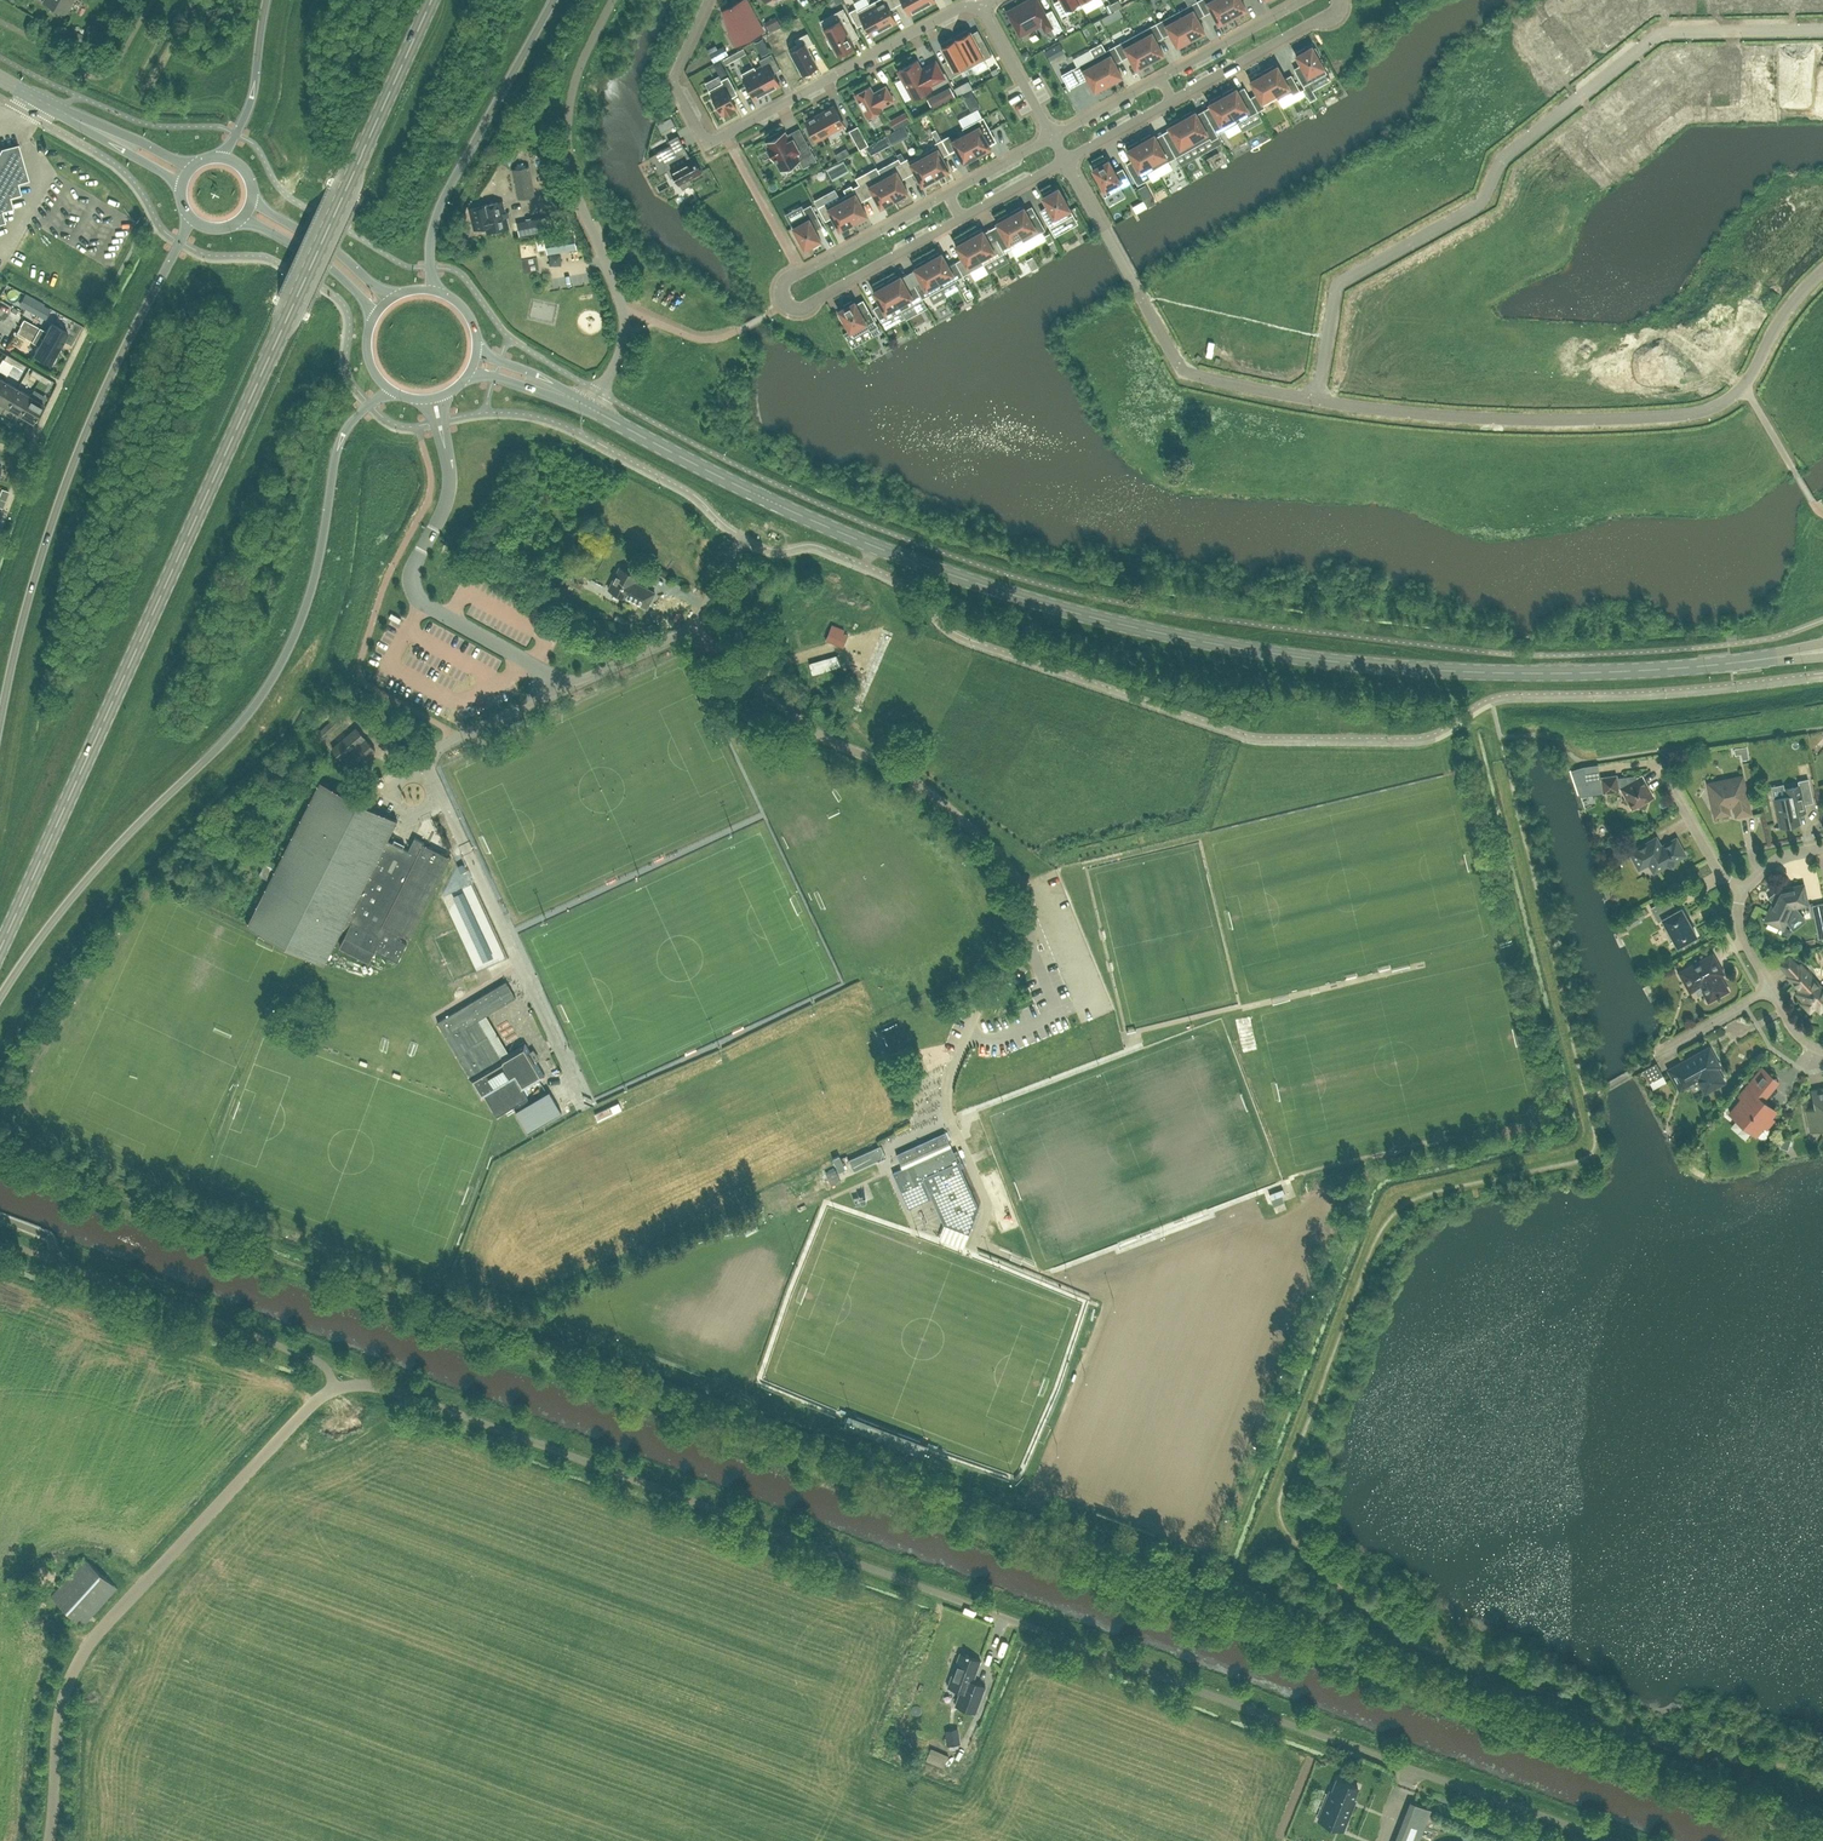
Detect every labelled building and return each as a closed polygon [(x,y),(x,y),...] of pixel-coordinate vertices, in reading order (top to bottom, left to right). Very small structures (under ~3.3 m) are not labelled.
[(46,1),(66,12),(72,0),(46,0),(46,1)] [(884,28),(896,21),(889,8),(896,5),(893,0),(875,0),(870,3),(884,28)] [(896,5),(903,1),(910,14),(922,7),(918,0),(893,0),(896,5)] [(1007,10),(1020,34),(1041,22),(1045,29),(1051,26),(1054,32),(1062,28),(1051,9),(1044,13),(1037,0),(1026,0),(1007,10)] [(1054,2),(1061,15),(1067,12),(1082,4),(1080,1),(1080,0),(1057,0),(1054,2)] [(1197,0),(1176,11),(1191,38),(1192,37),(1193,39),(1203,34),(1202,32),(1204,30),(1197,18),(1204,14),(1197,0)] [(1197,0),(1204,14),(1211,10),(1218,23),(1221,22),(1222,23),(1231,18),(1230,16),(1232,15),(1224,0),(1197,0)] [(1232,15),(1233,15),(1234,17),(1244,11),(1243,9),(1246,8),(1241,0),(1224,0),(1232,15)] [(1555,10),(1567,0),(1547,0),(1555,10)] [(1555,10),(1563,20),(1582,6),(1577,0),(1567,0),(1555,10)] [(1661,3),(1670,3),(1670,10),(1687,10),(1687,0),(1661,0),(1661,3)] [(730,6),(723,10),(734,30),(730,32),(736,44),(763,30),(750,6),(742,11),(738,2),(733,5),(732,3),(729,5),(730,6)] [(1110,2),(1104,5),(1109,13),(1114,10),(1110,2)] [(884,28),(870,3),(857,10),(856,7),(849,11),(857,26),(864,22),(871,35),(884,28)] [(1563,20),(1559,24),(1568,35),(1572,31),(1590,17),(1582,6),(1563,20)] [(839,19),(824,28),(830,38),(827,39),(831,46),(833,45),(838,53),(854,45),(847,32),(854,28),(845,11),(837,15),(839,19)] [(1176,11),(1156,23),(1163,36),(1170,32),(1177,45),(1179,44),(1180,46),(1190,41),(1189,39),(1191,38),(1176,11)] [(1538,17),(1532,22),(1535,25),(1541,21),(1538,17)] [(1590,17),(1572,31),(1581,42),(1599,28),(1590,17)] [(769,24),(773,32),(784,26),(780,19),(769,24)] [(1156,23),(1135,34),(1149,60),(1151,59),(1152,61),(1162,56),(1161,54),(1163,53),(1156,40),(1163,36),(1156,23)] [(1546,28),(1541,32),(1544,36),(1549,32),(1546,28)] [(1581,42),(1578,44),(1587,55),(1590,53),(1608,39),(1599,28),(1581,42)] [(957,38),(956,39),(970,66),(991,55),(983,40),(977,43),(970,31),(968,32),(967,29),(956,35),(957,38)] [(797,44),(789,48),(802,72),(817,64),(807,46),(813,43),(807,32),(795,39),(797,44)] [(1549,32),(1544,36),(1547,40),(1552,36),(1549,32)] [(1135,34),(1114,45),(1121,59),(1128,55),(1135,68),(1138,66),(1139,68),(1149,63),(1148,61),(1149,60),(1135,34)] [(943,46),(941,47),(948,59),(942,62),(950,77),(970,66),(956,39),(954,40),(952,36),(941,42),(943,46)] [(1114,45),(1094,56),(1108,83),(1109,82),(1111,84),(1120,79),(1119,77),(1122,75),(1115,62),(1121,59),(1114,45)] [(1313,48),(1312,45),(1305,49),(1304,47),(1297,51),(1298,53),(1296,54),(1302,67),(1295,71),(1303,85),(1326,72),(1317,56),(1319,55),(1315,47),(1313,48)] [(717,49),(710,53),(714,60),(720,56),(717,49)] [(1564,50),(1558,54),(1561,58),(1567,53),(1564,50)] [(755,68),(768,91),(780,85),(773,71),(780,68),(772,53),(759,59),(762,65),(755,68)] [(1567,53),(1561,58),(1564,62),(1570,57),(1567,53)] [(1094,56),(1061,74),(1069,88),(1087,78),(1094,90),(1097,89),(1098,91),(1107,86),(1106,84),(1108,83),(1094,56)] [(916,60),(898,70),(913,98),(931,88),(930,84),(944,77),(935,61),(925,66),(925,68),(921,70),(916,60)] [(1276,97),(1278,99),(1291,92),(1292,94),(1300,90),(1291,74),(1284,78),(1277,65),(1274,66),(1273,64),(1264,70),(1265,71),(1263,72),(1276,97)] [(755,68),(754,66),(741,73),(755,98),(768,91),(755,68)] [(1250,97),(1258,110),(1264,106),(1263,104),(1276,97),(1263,72),(1262,73),(1261,71),(1251,77),(1252,79),(1250,80),(1257,93),(1250,97)] [(722,82),(709,89),(714,99),(712,100),(716,108),(718,107),(722,114),(724,113),(725,114),(735,109),(734,108),(736,107),(729,94),(736,90),(728,75),(721,79),(722,82)] [(870,85),(855,94),(867,116),(882,108),(881,106),(894,99),(886,85),(878,89),(879,91),(874,93),(870,85)] [(931,97),(936,108),(958,97),(953,87),(931,97)] [(1237,122),(1258,110),(1250,97),(1243,100),(1236,88),(1233,89),(1232,87),(1223,93),(1224,94),(1222,95),(1237,122)] [(970,90),(962,94),(965,100),(973,96),(970,90)] [(1313,92),(1307,95),(1310,100),(1316,97),(1313,92)] [(1217,133),(1237,122),(1222,95),(1221,96),(1220,94),(1210,100),(1211,102),(1209,103),(1216,116),(1209,120),(1217,133)] [(833,105),(806,120),(816,139),(844,124),(833,105)] [(1181,118),(1196,145),(1209,137),(1211,140),(1218,136),(1217,133),(1209,120),(1202,123),(1195,111),(1192,112),(1191,110),(1182,116),(1183,117),(1181,118)] [(905,111),(899,114),(904,124),(910,120),(905,111)] [(671,116),(661,121),(665,130),(675,124),(671,116)] [(983,116),(962,127),(977,154),(978,153),(979,155),(989,150),(988,148),(991,147),(984,134),(991,130),(983,116)] [(1168,143),(1176,156),(1196,145),(1181,118),(1180,119),(1179,117),(1169,123),(1170,125),(1168,126),(1175,139),(1168,143)] [(868,144),(858,125),(849,130),(859,149),(868,144)] [(975,155),(977,154),(962,127),(962,128),(965,133),(952,140),(949,135),(942,138),(949,152),(956,149),(963,161),(965,160),(966,162),(976,157),(975,155)] [(786,132),(767,141),(769,145),(767,146),(774,160),(776,159),(781,169),(800,160),(800,159),(813,153),(806,140),(797,144),(794,138),(790,140),(786,132)] [(1155,168),(1176,156),(1168,143),(1161,146),(1154,134),(1151,135),(1150,133),(1141,139),(1142,141),(1140,141),(1155,168)] [(887,136),(881,139),(885,146),(891,143),(887,136)] [(935,142),(936,145),(922,152),(935,176),(937,176),(938,177),(948,172),(947,170),(949,169),(942,156),(949,152),(942,138),(935,142)] [(1149,171),(1155,168),(1140,141),(1139,142),(1138,140),(1128,146),(1129,148),(1127,149),(1134,162),(1127,166),(1137,184),(1152,176),(1149,171)] [(671,144),(658,151),(671,177),(676,174),(683,188),(693,182),(690,177),(701,171),(696,163),(697,163),(695,160),(695,161),(692,156),(686,159),(682,153),(678,155),(671,144)] [(11,206),(7,195),(18,192),(15,182),(26,179),(16,145),(0,149),(0,200),(11,206)] [(900,161),(908,175),(915,171),(922,184),(924,182),(925,184),(935,179),(934,177),(935,176),(922,152),(909,160),(907,157),(900,161)] [(502,161),(506,168),(520,161),(516,154),(502,161)] [(1185,163),(1191,175),(1208,166),(1203,155),(1185,163)] [(1098,165),(1092,168),(1107,195),(1105,196),(1109,205),(1117,201),(1112,192),(1131,181),(1122,167),(1115,171),(1108,159),(1106,160),(1105,159),(1097,163),(1098,165)] [(881,175),(894,199),(896,198),(897,200),(907,195),(906,193),(908,191),(901,178),(908,175),(900,161),(893,165),(895,168),(881,175)] [(535,195),(529,165),(513,168),(519,198),(535,195)] [(894,199),(881,175),(873,180),(868,171),(856,177),(859,184),(867,197),(873,194),(880,206),(883,205),(884,207),(894,202),(893,200),(894,199)] [(1146,183),(1139,187),(1144,197),(1152,193),(1146,183)] [(845,194),(840,197),(853,221),(854,221),(856,223),(865,217),(864,215),(867,214),(860,201),(867,197),(859,184),(852,188),(850,185),(842,189),(845,194)] [(1073,214),(1058,187),(1052,191),(1051,189),(1043,193),(1044,195),(1042,196),(1049,208),(1041,213),(1049,227),(1073,214)] [(853,221),(840,197),(826,205),(825,202),(818,206),(825,220),(832,216),(839,229),(842,228),(843,229),(853,224),(852,222),(853,221)] [(0,200),(0,209),(11,206),(0,200)] [(508,227),(502,200),(470,208),(475,229),(485,227),(486,232),(508,227)] [(1138,215),(1150,206),(1145,200),(1134,209),(1138,215)] [(822,223),(811,203),(803,208),(801,204),(785,213),(789,222),(790,221),(796,233),(795,234),(799,242),(801,241),(804,248),(811,245),(812,246),(819,242),(818,240),(821,239),(814,227),(822,223)] [(1011,213),(1010,214),(1024,241),(1045,229),(1037,216),(1031,219),(1023,207),(1021,208),(1020,206),(1010,211),(1011,213)] [(1004,252),(1024,241),(1010,214),(1008,215),(1007,213),(998,219),(999,220),(996,222),(1003,234),(996,238),(1004,252)] [(544,230),(542,217),(517,222),(519,235),(544,230)] [(969,237),(983,264),(1004,252),(996,238),(989,242),(982,229),(980,231),(979,229),(969,234),(970,236),(969,237)] [(545,236),(547,250),(555,249),(555,251),(568,249),(568,247),(575,246),(572,231),(545,236)] [(963,275),(983,264),(969,237),(967,238),(966,236),(956,241),(957,243),(955,245),(962,257),(955,261),(963,275)] [(928,260),(942,286),(963,275),(955,261),(948,265),(941,252),(939,254),(938,252),(928,257),(929,259),(928,260)] [(922,298),(942,286),(928,260),(926,261),(925,259),(915,264),(916,266),(914,268),(921,280),(914,284),(922,298)] [(529,271),(539,269),(537,260),(527,262),(529,271)] [(978,280),(991,273),(986,263),(973,271),(978,280)] [(901,309),(922,298),(914,284),(907,288),(900,275),(898,276),(897,275),(887,280),(888,282),(887,283),(901,309)] [(559,278),(560,286),(588,283),(587,276),(559,278)] [(901,309),(887,283),(885,284),(884,282),(874,287),(875,289),(873,290),(880,303),(873,307),(881,321),(888,317),(885,312),(898,304),(901,309)] [(852,302),(851,300),(844,304),(845,306),(838,310),(840,312),(838,313),(842,321),(844,320),(853,336),(868,328),(870,330),(878,326),(869,309),(861,313),(854,301),(852,302)] [(20,326),(59,347),(67,332),(50,323),(46,331),(24,319),(20,326)] [(50,363),(59,347),(20,326),(16,333),(38,345),(33,354),(50,363)] [(1649,360),(1640,363),(1646,379),(1655,375),(1654,371),(1658,369),(1663,383),(1683,376),(1671,344),(1651,351),(1655,361),(1651,363),(1649,360)] [(3,358),(13,364),(16,359),(6,354),(3,358)] [(25,365),(16,359),(13,364),(22,370),(25,365)] [(38,379),(39,379),(42,374),(32,369),(29,374),(32,376),(29,382),(35,385),(38,379)] [(51,380),(42,374),(39,379),(48,385),(51,380)] [(0,386),(0,402),(6,406),(17,387),(4,380),(0,386)] [(6,406),(19,413),(29,395),(17,387),(6,406)] [(29,395),(19,413),(32,421),(43,403),(29,395)] [(1491,453),(1491,470),(1500,470),(1500,453),(1491,453)] [(637,576),(619,567),(608,588),(626,597),(647,607),(655,592),(634,581),(637,576)] [(567,593),(559,588),(551,600),(559,605),(567,593)] [(832,625),(826,639),(844,647),(849,635),(842,633),(844,629),(832,625)] [(341,723),(336,716),(326,725),(331,731),(341,723)] [(375,749),(356,727),(332,748),(351,770),(375,749)] [(1747,745),(1735,747),(1735,753),(1742,752),(1742,758),(1749,757),(1747,745)] [(1601,777),(1599,767),(1584,770),(1585,780),(1601,777)] [(1633,779),(1631,775),(1616,777),(1615,775),(1601,777),(1603,791),(1621,789),(1625,795),(1623,801),(1629,803),(1632,808),(1636,805),(1644,808),(1646,800),(1653,796),(1641,775),(1633,779)] [(1750,812),(1742,775),(1708,782),(1715,816),(1729,813),(1728,806),(1733,805),(1736,815),(1750,812)] [(1812,801),(1807,779),(1798,781),(1799,785),(1785,788),(1786,796),(1774,798),(1780,826),(1774,827),(1799,822),(1797,812),(1805,810),(1804,803),(1812,801)] [(397,819),(319,780),(247,924),(324,964),(340,932),(345,934),(340,945),(369,959),(374,949),(397,961),(407,943),(398,938),(400,934),(409,938),(450,857),(424,843),(424,842),(415,837),(408,850),(387,840),(397,819)] [(1652,872),(1657,870),(1667,864),(1673,866),(1675,860),(1685,854),(1676,837),(1660,846),(1655,837),(1629,851),(1638,868),(1647,863),(1652,872)] [(275,868),(278,862),(270,858),(267,864),(275,868)] [(1807,903),(1803,884),(1780,888),(1780,887),(1768,897),(1772,902),(1764,919),(1783,928),(1786,920),(1787,921),(1799,911),(1795,906),(1807,903)] [(1672,935),(1677,945),(1696,934),(1681,907),(1676,909),(1669,897),(1651,907),(1658,920),(1662,918),(1667,927),(1665,928),(1669,937),(1672,935)] [(1722,970),(1712,953),(1679,971),(1689,990),(1695,987),(1702,989),(1708,1000),(1717,995),(1718,997),(1720,996),(1719,994),(1726,990),(1725,989),(1726,986),(1722,980),(1720,979),(1717,973),(1722,970)] [(1800,964),(1787,976),(1799,989),(1799,996),(1803,1000),(1801,1002),(1809,1011),(1815,1006),(1816,1007),(1822,1008),(1822,1007),(1822,988),(1800,964)] [(516,996),(506,980),(437,1021),(481,1095),(483,1094),(496,1116),(527,1097),(521,1087),(543,1075),(524,1044),(501,1057),(488,1034),(484,1036),(475,1021),(516,996)] [(896,1023),(882,1029),(886,1038),(885,1038),(888,1043),(889,1043),(893,1052),(907,1045),(896,1023)] [(1719,1065),(1709,1046),(1668,1069),(1679,1088),(1691,1081),(1692,1082),(1693,1082),(1694,1083),(1695,1083),(1696,1082),(1698,1082),(1699,1081),(1705,1092),(1724,1081),(1716,1067),(1719,1065)] [(1666,1081),(1656,1063),(1643,1070),(1653,1088),(1666,1081)] [(1775,1078),(1762,1066),(1738,1094),(1742,1097),(1729,1112),(1755,1134),(1763,1125),(1767,1128),(1774,1119),(1770,1116),(1776,1109),(1759,1096),(1775,1078)] [(1811,1089),(1815,1107),(1804,1109),(1809,1130),(1820,1128),(1820,1129),(1820,1130),(1821,1130),(1822,1131),(1822,1132),(1822,1087),(1811,1089)] [(549,1090),(516,1110),(528,1131),(562,1111),(549,1090)] [(604,1120),(613,1114),(609,1108),(599,1114),(604,1120)] [(567,1126),(569,1133),(593,1126),(591,1119),(567,1126)] [(563,1130),(549,1136),(552,1144),(566,1138),(563,1130)] [(945,1131),(896,1153),(900,1162),(949,1141),(945,1131)] [(885,1156),(881,1146),(849,1160),(854,1170),(885,1156)] [(947,1153),(945,1148),(892,1172),(906,1202),(934,1190),(948,1221),(970,1229),(979,1207),(954,1151),(947,1153)] [(1005,1231),(1018,1225),(1013,1213),(999,1219),(1005,1231)] [(327,1412),(329,1424),(339,1423),(338,1411),(327,1412)] [(84,1558),(51,1595),(84,1625),(117,1587),(84,1558)] [(954,1704),(975,1713),(986,1684),(973,1679),(980,1659),(962,1653),(956,1669),(954,1668),(947,1685),(960,1690),(954,1704)] [(1346,1779),(1336,1775),(1331,1788),(1329,1787),(1317,1817),(1342,1826),(1347,1813),(1350,1805),(1351,1802),(1349,1801),(1356,1783),(1346,1779)] [(1415,1802),(1399,1840),(1417,1840),(1430,1808),(1415,1802)]
